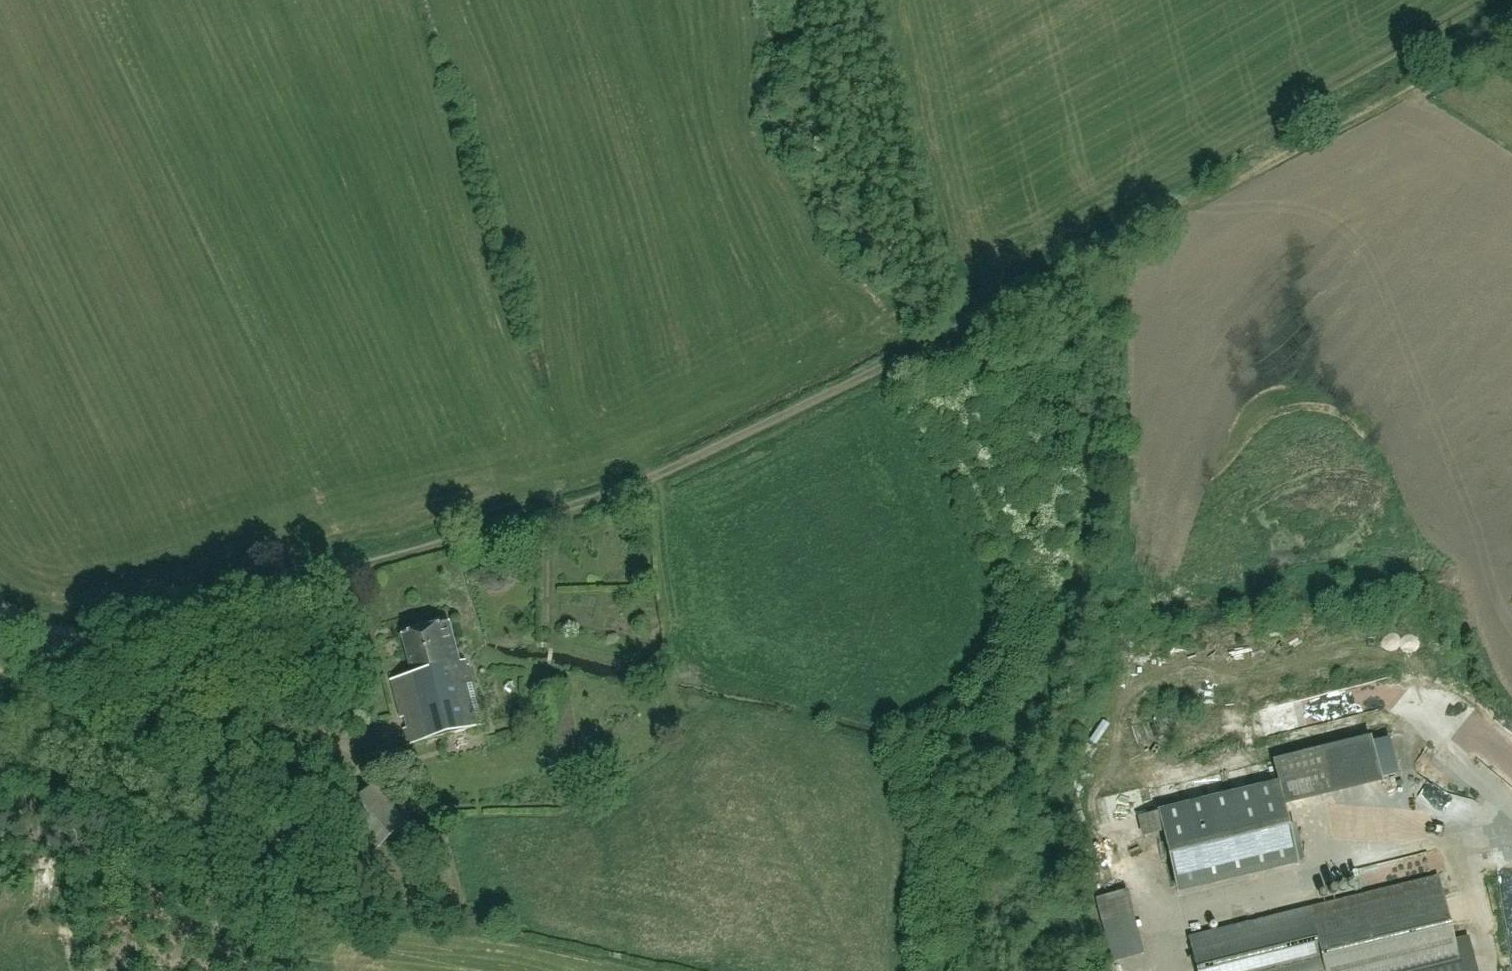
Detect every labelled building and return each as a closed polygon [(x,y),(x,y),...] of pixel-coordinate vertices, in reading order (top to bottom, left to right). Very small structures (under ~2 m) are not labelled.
[(395,703),(407,745),(482,726),(465,660),(458,662),(448,623),(398,635),(409,675),(388,680),(395,703)] [(1280,858),(1259,773),(1139,802),(1159,887),(1280,858)] [(1187,944),(1193,970),(1445,970),(1423,884),(1187,944)] [(1149,956),(1129,890),(1101,898),(1121,964),(1149,956)]
